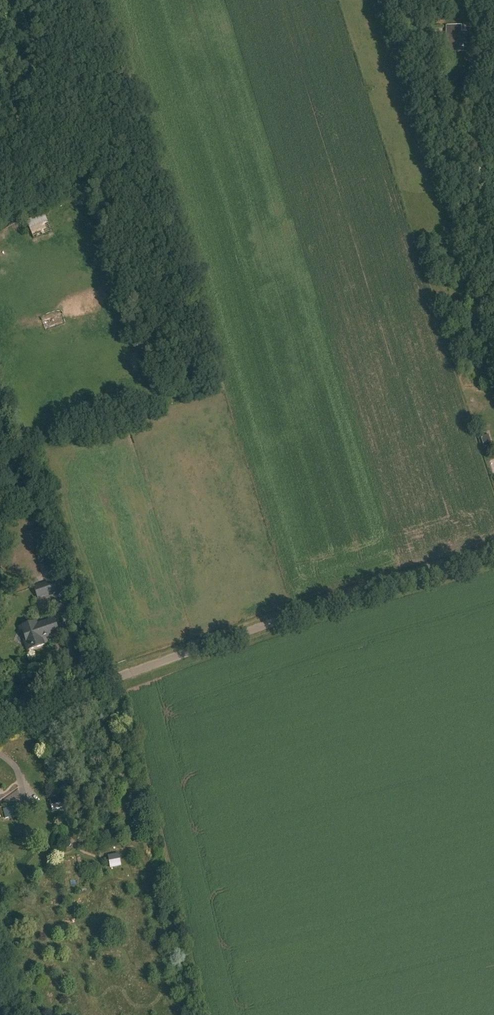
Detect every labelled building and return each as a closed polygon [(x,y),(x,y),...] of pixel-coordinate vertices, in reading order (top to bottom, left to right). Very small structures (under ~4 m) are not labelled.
[(467,33),(451,33),(446,33),(445,52),(450,52),(466,52),(467,40),(472,41),(473,24),(466,23),(467,33)] [(445,92),(444,86),(443,85),(431,89),(433,96),(445,92)] [(26,221),(34,239),(52,231),(44,214),(26,221)] [(481,438),(484,449),(492,447),(488,435),(481,438)] [(42,552),(42,554),(46,565),(52,563),(48,550),(42,552)] [(37,598),(56,592),(52,580),(33,587),(37,598)] [(58,633),(53,618),(37,624),(36,621),(18,628),(27,651),(44,645),(42,639),(58,633)] [(54,812),(65,810),(62,798),(51,800),(50,800),(52,812),(54,812)] [(3,810),(5,819),(19,815),(17,806),(3,810)]
